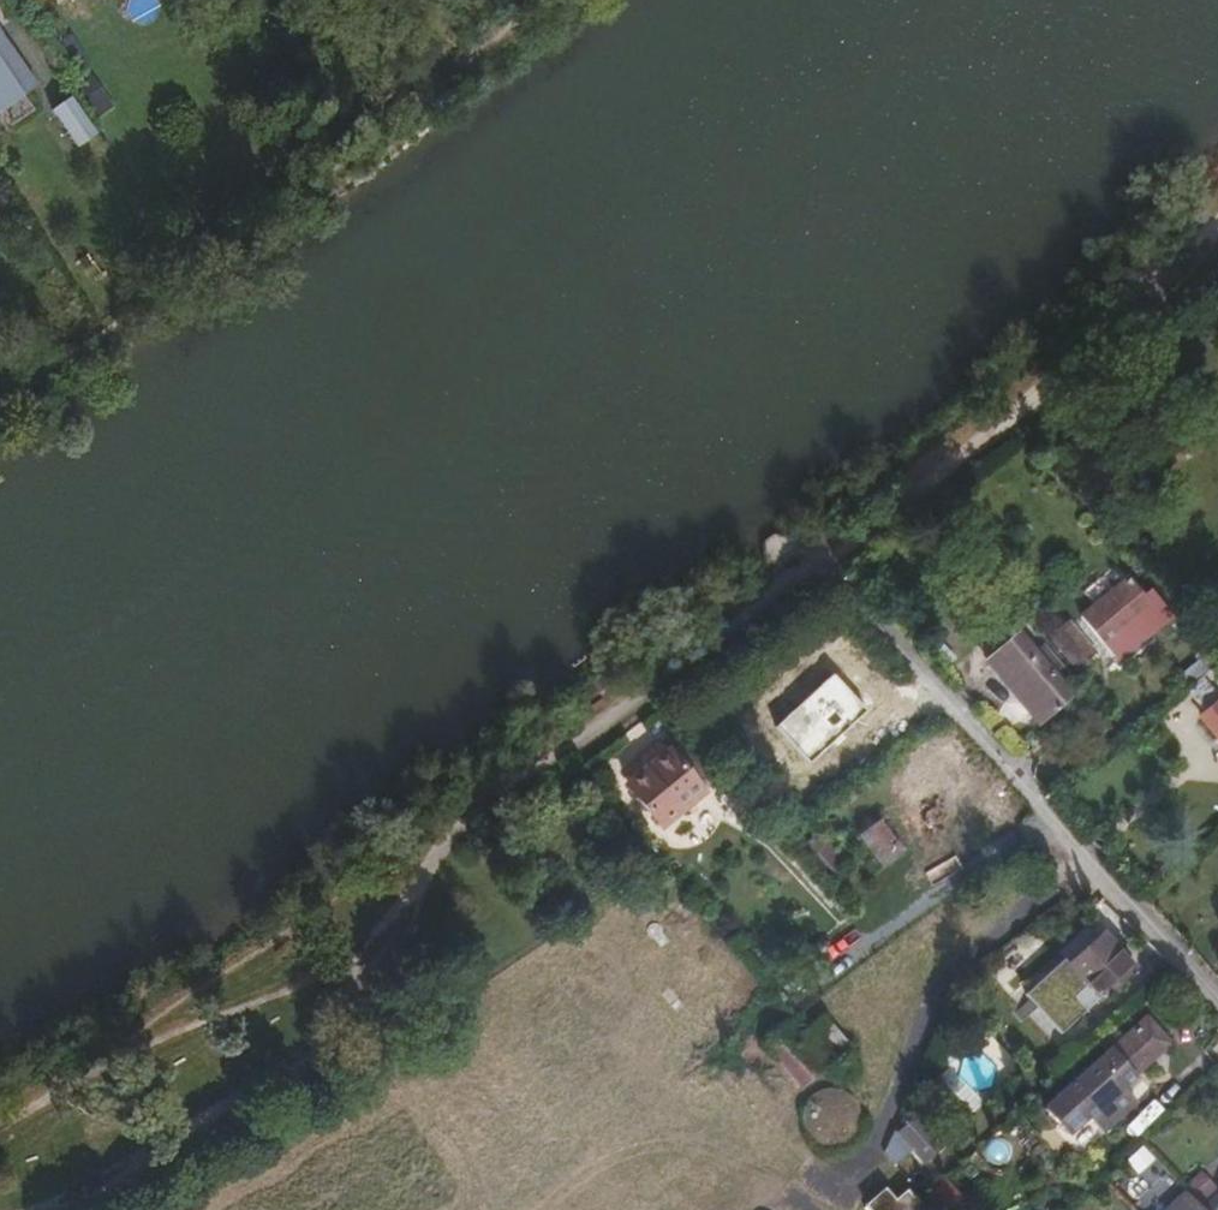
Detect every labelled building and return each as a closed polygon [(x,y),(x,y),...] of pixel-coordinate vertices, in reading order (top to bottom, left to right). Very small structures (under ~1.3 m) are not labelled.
[(0,40),(0,111),(34,86),(0,40)] [(97,131),(51,64),(34,76),(80,143),(97,131)] [(1138,600),(1121,580),(1105,593),(1129,622),(1132,619),(1144,633),(1166,614),(1147,593),(1138,600)] [(1077,617),(1100,646),(1129,622),(1105,593),(1077,617)] [(1073,668),(1089,655),(1065,625),(1049,639),(1073,668)] [(1037,647),(1031,652),(1019,637),(984,665),(1034,725),(1068,696),(1057,682),(1063,677),(1037,647)] [(1217,697),(1217,678),(1210,668),(1183,689),(1201,711),(1196,716),(1217,742),(1217,703),(1215,700),(1217,697)] [(1068,696),(1075,690),(1063,677),(1057,682),(1068,696)] [(805,758),(848,727),(824,696),(783,727),(805,758)] [(659,822),(700,787),(667,749),(627,784),(659,822)] [(883,871),(898,858),(876,831),(862,844),(883,871)] [(821,880),(841,864),(814,832),(795,850),(821,880)] [(1096,995),(1131,966),(1101,930),(1066,960),(1066,961),(1033,989),(1062,1023),(1095,994),(1096,995)] [(796,1082),(843,1040),(819,1011),(790,1037),(779,1023),(761,1040),(796,1082)] [(1039,1105),(1060,1131),(1081,1112),(1115,1082),(1129,1070),(1164,1040),(1142,1015),(1039,1105)] [(1129,1098),(1121,1088),(1115,1082),(1081,1112),(1094,1129),(1129,1098)] [(842,1089),(833,1086),(824,1085),(815,1088),(808,1092),(802,1099),(798,1109),(798,1117),(799,1125),(803,1132),(811,1139),(818,1142),(825,1144),(834,1143),(840,1141),(848,1135),(852,1128),(855,1121),(856,1112),(854,1103),(849,1095),(842,1089)] [(920,1161),(941,1143),(913,1111),(892,1128),(920,1161)] [(890,1196),(880,1184),(861,1200),(869,1209),(923,1209),(903,1186),(890,1196)] [(1195,1209),(1217,1209),(1217,1190),(1195,1209)] [(1182,1196),(1167,1209),(1195,1209),(1182,1196)]
